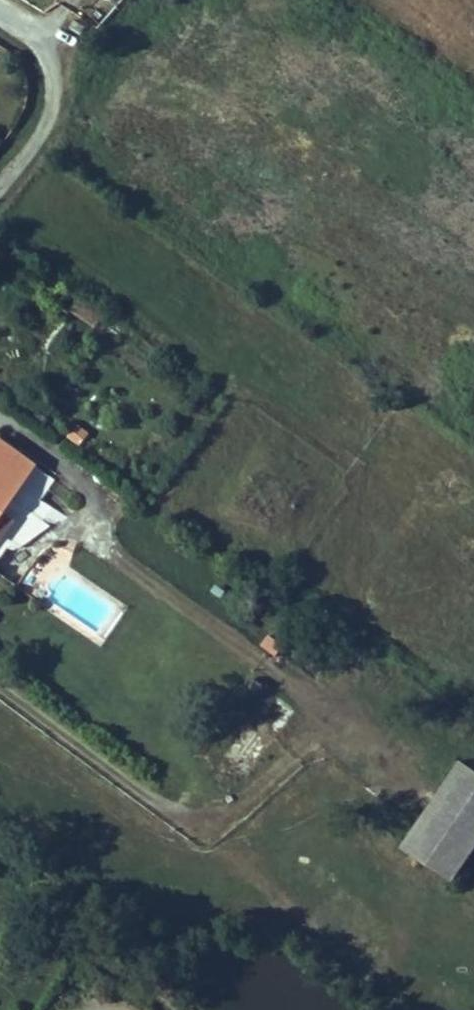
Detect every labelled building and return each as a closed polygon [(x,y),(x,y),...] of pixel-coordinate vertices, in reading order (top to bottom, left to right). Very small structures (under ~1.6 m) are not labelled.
[(0,472),(0,511),(39,538),(58,511),(0,472)] [(0,511),(0,565),(14,574),(39,538),(0,511)] [(0,565),(0,594),(14,574),(0,565)] [(472,783),(449,818),(473,835),(473,784),(472,783)] [(465,903),(473,890),(473,835),(449,818),(414,869),(465,903)]
